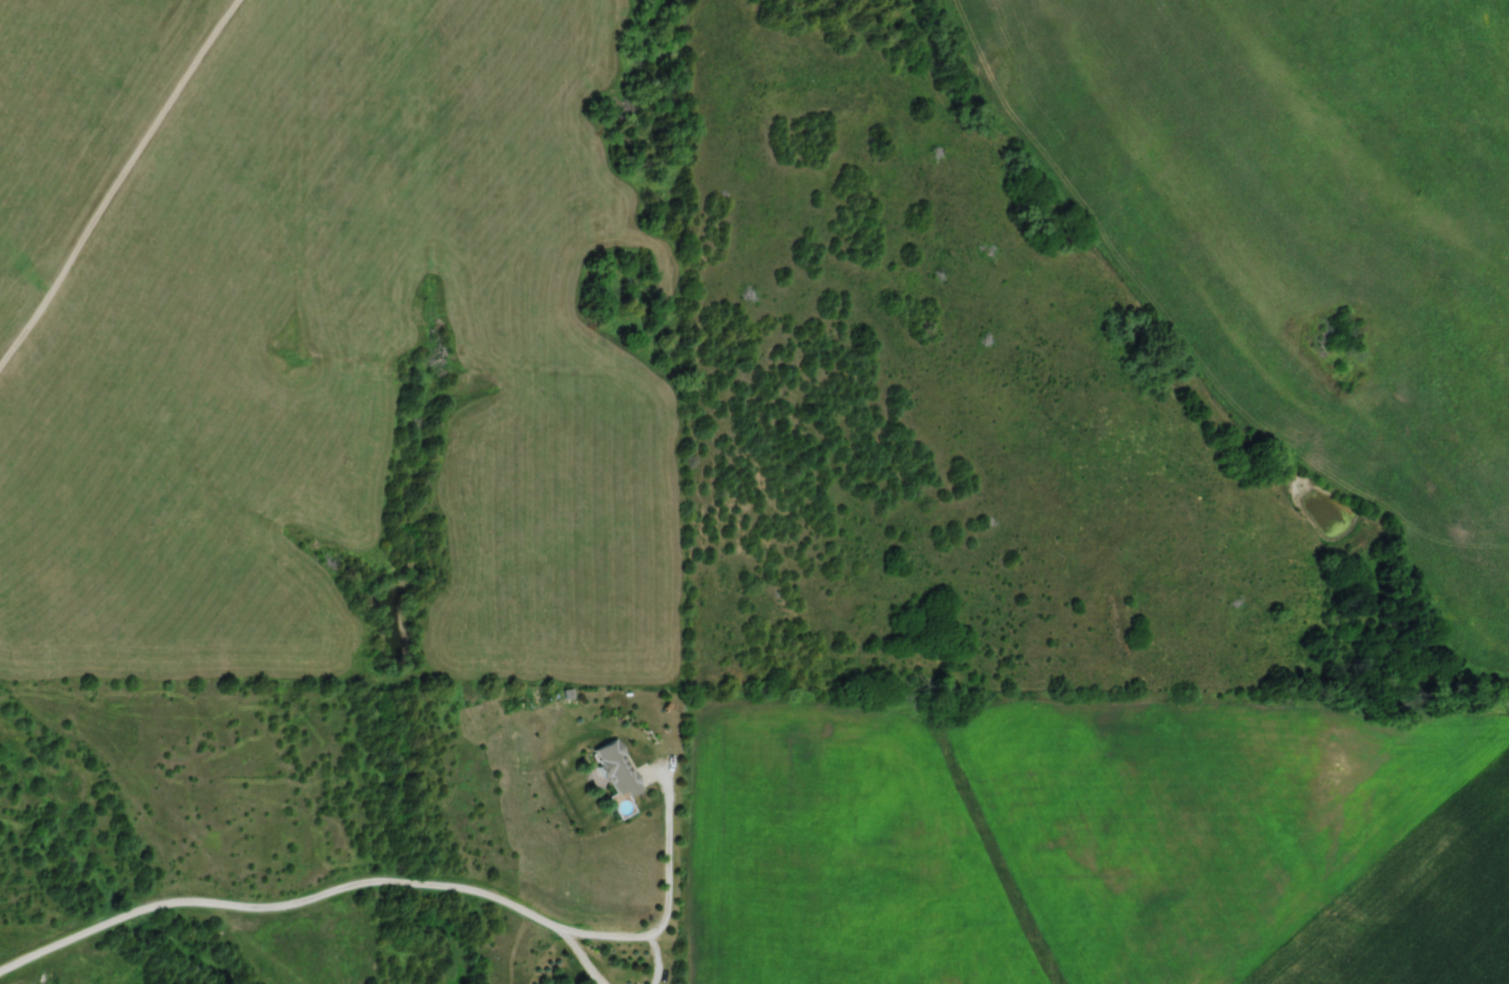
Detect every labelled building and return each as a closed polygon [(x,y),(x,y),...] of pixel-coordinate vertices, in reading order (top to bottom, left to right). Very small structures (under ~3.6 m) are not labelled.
[(594,750),(613,796),(626,791),(628,797),(641,791),(619,740),(594,750)]
